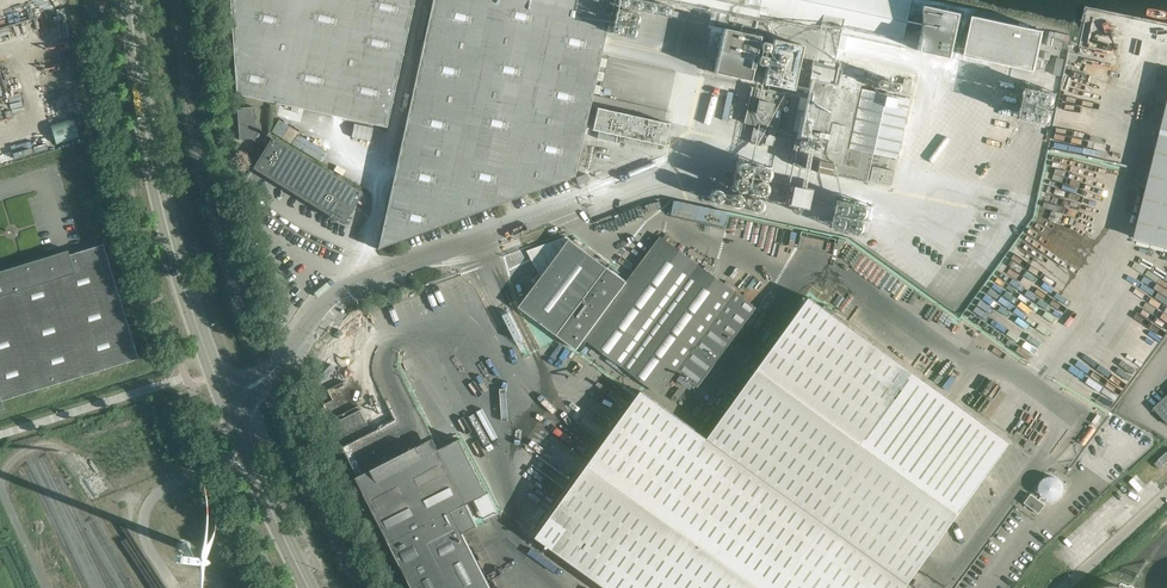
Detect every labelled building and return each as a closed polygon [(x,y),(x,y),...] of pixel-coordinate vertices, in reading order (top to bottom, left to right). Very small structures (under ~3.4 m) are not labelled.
[(414,0),(229,0),(235,83),(236,94),(386,127),(414,0)] [(525,194),(532,192),(558,182),(567,179),(574,176),(585,127),(613,0),(432,0),(377,249),(399,241),(450,222),(458,219),(492,206),(502,203),(525,194)] [(708,25),(710,16),(639,0),(617,0),(595,101),(687,122),(708,25)] [(759,36),(754,35),(758,16),(755,15),(759,0),(664,0),(711,10),(710,16),(708,25),(723,28),(713,73),(749,80),(759,36)] [(910,0),(761,0),(758,16),(840,34),(900,46),(910,0)] [(926,5),(916,50),(953,58),(962,13),(926,5)] [(896,158),(909,99),(859,88),(859,87),(862,71),(863,71),(863,70),(838,65),(838,66),(835,82),(833,82),(832,83),(828,82),(830,72),(832,73),(838,45),(840,34),(758,16),(754,35),(759,36),(772,39),(801,45),(798,56),(813,59),(811,68),(813,68),(806,98),(800,96),(792,131),(799,132),(798,134),(796,134),(792,154),(791,161),(800,168),(866,183),(873,153),(896,158)] [(974,16),(966,56),(1035,71),(1044,31),(974,16)] [(791,89),(798,56),(801,45),(772,39),(762,83),(791,89)] [(764,42),(762,42),(760,43),(759,44),(759,46),(759,47),(759,48),(761,50),(763,51),(765,51),(766,50),(767,49),(767,48),(768,47),(767,45),(767,44),(766,43),(765,42),(764,42)] [(759,56),(758,56),(757,57),(756,59),(756,61),(757,62),(757,63),(758,64),(760,64),(761,64),(762,64),(764,62),(765,61),(765,60),(765,59),(764,58),(764,57),(763,56),(762,56),(760,55),(759,56)] [(905,96),(910,74),(867,65),(863,87),(905,96)] [(1054,121),(1059,90),(1030,86),(1025,117),(1054,121)] [(776,130),(784,94),(752,87),(744,123),(776,130)] [(1157,146),(1159,146),(1154,165),(1152,165),(1134,238),(1166,247),(1166,104),(1157,146)] [(363,192),(272,136),(271,136),(272,135),(268,132),(267,133),(255,126),(254,107),(237,108),(239,140),(251,139),(265,147),(253,168),(343,224),(350,213),(351,211),(353,208),(363,192)] [(669,123),(597,107),(592,129),(592,130),(620,136),(619,142),(626,143),(634,145),(635,139),(664,146),(669,123)] [(75,122),(50,129),(55,147),(80,140),(75,122)] [(762,145),(765,130),(754,127),(750,143),(762,145)] [(772,146),(775,132),(768,130),(765,144),(772,146)] [(743,162),(742,162),(741,162),(740,162),(738,163),(737,163),(737,164),(736,165),(735,166),(735,167),(735,168),(734,169),(734,170),(734,171),(735,172),(735,173),(736,174),(737,175),(739,176),(740,176),(741,177),(742,177),(743,176),(744,176),(745,176),(746,175),(747,174),(748,173),(748,172),(749,171),(749,170),(749,169),(749,168),(748,167),(748,166),(747,165),(746,164),(745,163),(744,163),(743,162)] [(765,166),(764,166),(762,166),(761,166),(760,166),(759,166),(758,167),(757,168),(756,168),(756,169),(755,170),(755,171),(755,172),(755,173),(755,174),(755,175),(756,177),(757,178),(758,178),(758,179),(759,179),(761,180),(762,180),(764,179),(765,179),(767,178),(767,177),(768,176),(768,175),(769,174),(769,173),(769,172),(769,171),(768,171),(768,170),(768,169),(767,168),(766,167),(765,166)] [(872,167),(869,181),(891,185),(894,171),(872,167)] [(589,180),(586,174),(576,178),(577,181),(578,184),(589,180)] [(739,177),(738,177),(737,178),(736,178),(735,178),(734,179),(733,180),(733,181),(732,182),(732,183),(732,184),(732,185),(732,186),(732,188),(733,188),(733,189),(734,190),(735,190),(737,191),(738,191),(739,191),(740,191),(741,191),(742,191),(742,190),(743,190),(744,189),(745,188),(745,187),(746,186),(746,185),(746,184),(745,183),(745,182),(745,181),(744,180),(743,179),(742,178),(740,177),(739,177)] [(805,208),(808,194),(815,195),(817,186),(808,184),(807,187),(801,186),(802,185),(803,184),(803,183),(803,181),(802,179),(801,179),(800,178),(798,179),(797,179),(796,180),(796,182),(796,184),(797,185),(788,183),(787,190),(784,189),(782,196),(785,197),(784,204),(792,205),(791,206),(791,207),(790,209),(790,210),(791,211),(792,212),(793,212),(794,213),(795,212),(796,212),(797,211),(797,210),(798,209),(798,208),(797,207),(797,206),(805,208)] [(757,181),(756,182),(755,183),(754,183),(753,184),(753,185),(753,186),(752,187),(752,188),(752,189),(753,189),(753,190),(753,191),(754,192),(755,193),(756,194),(757,194),(758,195),(759,195),(760,195),(762,194),(763,194),(764,193),(765,192),(765,191),(766,190),(766,189),(766,188),(766,186),(765,185),(765,184),(764,183),(764,182),(763,182),(762,181),(761,181),(760,181),(759,181),(758,181),(757,181)] [(712,190),(711,191),(710,191),(710,192),(709,194),(708,195),(708,196),(708,197),(709,198),(709,199),(710,200),(711,201),(711,202),(712,202),(713,203),(714,203),(715,203),(716,203),(717,203),(718,203),(719,202),(720,201),(721,200),(722,199),(722,198),(722,197),(722,196),(722,195),(722,194),(722,193),(721,192),(720,191),(719,190),(718,190),(717,189),(716,189),(715,189),(714,189),(713,190),(712,190)] [(740,195),(739,194),(738,194),(737,194),(736,194),(735,194),(734,194),(733,194),(732,194),(731,195),(730,196),(729,197),(729,198),(728,199),(728,200),(728,201),(728,202),(729,204),(729,205),(730,205),(731,206),(732,207),(733,207),(734,208),(735,208),(736,208),(738,207),(739,206),(740,206),(741,205),(741,204),(742,204),(742,203),(742,202),(742,201),(742,200),(742,199),(742,198),(741,197),(741,196),(740,196),(740,195)] [(760,199),(758,199),(757,198),(756,198),(755,198),(754,198),(753,199),(752,199),(751,200),(750,200),(750,201),(749,202),(749,203),(749,204),(748,205),(749,206),(749,207),(749,208),(749,209),(750,209),(751,210),(752,211),(753,212),(754,212),(755,212),(757,212),(758,211),(759,211),(760,210),(761,210),(761,209),(762,208),(762,207),(762,206),(762,205),(762,204),(762,203),(762,202),(761,201),(760,200),(760,199)] [(678,202),(675,216),(724,228),(727,214),(678,202)] [(853,203),(852,202),(850,202),(848,202),(847,203),(845,204),(844,205),(844,206),(843,207),(843,209),(843,211),(844,213),(846,214),(847,215),(849,216),(850,216),(852,216),(853,215),(855,214),(856,213),(857,211),(857,209),(857,207),(856,205),(855,204),(853,203)] [(871,207),(870,206),(868,206),(866,206),(865,206),(863,207),(863,208),(862,209),(861,210),(861,212),(861,214),(862,216),(863,218),(865,219),(866,219),(868,219),(869,219),(871,219),(872,218),(873,216),(874,215),(874,214),(875,212),(874,209),(873,208),(871,207)] [(354,215),(350,213),(343,224),(342,225),(348,230),(354,215)] [(850,222),(848,221),(846,221),(844,221),(843,222),(842,223),(840,224),(840,225),(840,226),(839,228),(840,230),(841,232),(842,233),(844,234),(845,235),(847,235),(848,235),(850,234),(851,233),(852,231),(853,231),(853,229),(853,227),(853,225),(851,223),(850,222)] [(867,226),(866,225),(864,225),(862,225),(861,225),(860,226),(858,228),(857,229),(857,231),(857,233),(858,235),(859,237),(861,238),(862,238),(864,238),(865,238),(867,238),(868,237),(870,235),(871,233),(871,231),(870,229),(869,227),(867,226)] [(698,386),(757,307),(736,292),(661,236),(660,237),(640,264),(632,275),(628,281),(608,267),(602,263),(592,255),(570,239),(520,307),(560,337),(578,350),(585,338),(671,401),(687,379),(676,371),(676,370),(698,386)] [(103,244),(84,250),(72,253),(69,254),(68,250),(52,254),(54,259),(24,268),(0,275),(0,409),(3,408),(1,401),(138,358),(103,244)] [(0,271),(0,275),(24,268),(54,259),(52,254),(0,271)] [(591,574),(596,577),(611,587),(904,587),(1010,441),(855,328),(811,297),(709,439),(643,391),(599,452),(538,536),(591,574)] [(515,318),(508,320),(521,354),(527,352),(515,318)] [(361,349),(363,342),(358,337),(357,338),(349,332),(340,325),(338,328),(338,327),(315,358),(315,359),(316,358),(323,364),(324,365),(329,358),(346,370),(361,349)] [(418,406),(403,377),(380,388),(386,401),(375,406),(363,413),(370,428),(371,430),(407,412),(418,406)] [(328,398),(324,391),(317,395),(321,401),(328,398)] [(1154,408),(1158,412),(1166,421),(1166,396),(1154,408)] [(332,419),(325,406),(321,408),(328,421),(332,419)] [(463,533),(479,526),(476,519),(484,515),(486,520),(499,513),(489,492),(488,493),(460,438),(440,449),(418,406),(407,412),(371,430),(341,445),(414,587),(491,587),(463,533)] [(370,428),(363,413),(361,410),(334,423),(343,442),(370,428)] [(589,417),(585,422),(604,437),(609,431),(589,417)] [(1155,465),(1159,471),(1166,464),(1166,455),(1155,465)] [(1044,477),(1042,478),(1041,480),(1039,482),(1038,484),(1038,487),(1038,489),(1038,492),(1039,494),(1040,496),(1042,498),(1044,499),(1046,500),(1048,501),(1051,501),(1053,501),(1055,500),(1058,499),(1059,497),(1061,496),(1062,493),(1063,491),(1063,489),(1063,486),(1062,484),(1061,482),(1060,480),(1058,478),(1056,477),(1054,476),(1051,476),(1049,476),(1047,476),(1044,477)] [(1045,505),(1031,494),(1024,503),(1038,514),(1045,505)]
